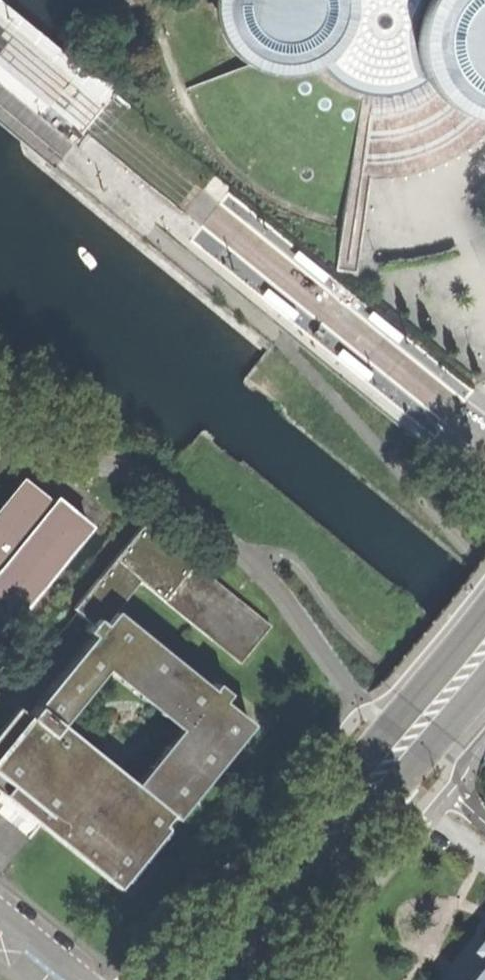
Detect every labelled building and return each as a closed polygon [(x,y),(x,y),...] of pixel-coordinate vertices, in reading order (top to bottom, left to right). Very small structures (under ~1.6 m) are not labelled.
[(364,92),(375,93),(388,93),(398,91),(408,87),(415,83),(419,81),(426,91),(436,102),(449,111),(467,118),(484,122),(484,121),(484,0),(206,0),(206,11),(211,31),(218,44),(228,56),(243,66),(232,70),(238,87),(248,103),(258,118),(271,132),(283,143),(298,154),(314,162),(330,169),(350,174),(364,92)] [(293,253),(290,257),(321,281),(326,274),(300,253),(295,250),(293,253)] [(294,313),(297,310),(266,285),(261,292),(287,313),(291,316),(294,313)] [(366,312),(364,316),(394,340),(400,333),(373,312),(369,309),(366,312)] [(15,636),(28,621),(21,614),(90,528),(58,501),(54,505),(25,483),(0,513),(0,624),(15,636)] [(94,623),(89,630),(95,637),(0,754),(0,775),(128,879),(168,827),(166,825),(173,816),(177,819),(254,724),(226,700),(232,693),(219,683),(214,690),(117,609),(142,579),(244,663),(275,625),(147,522),(76,608),(94,623)]
